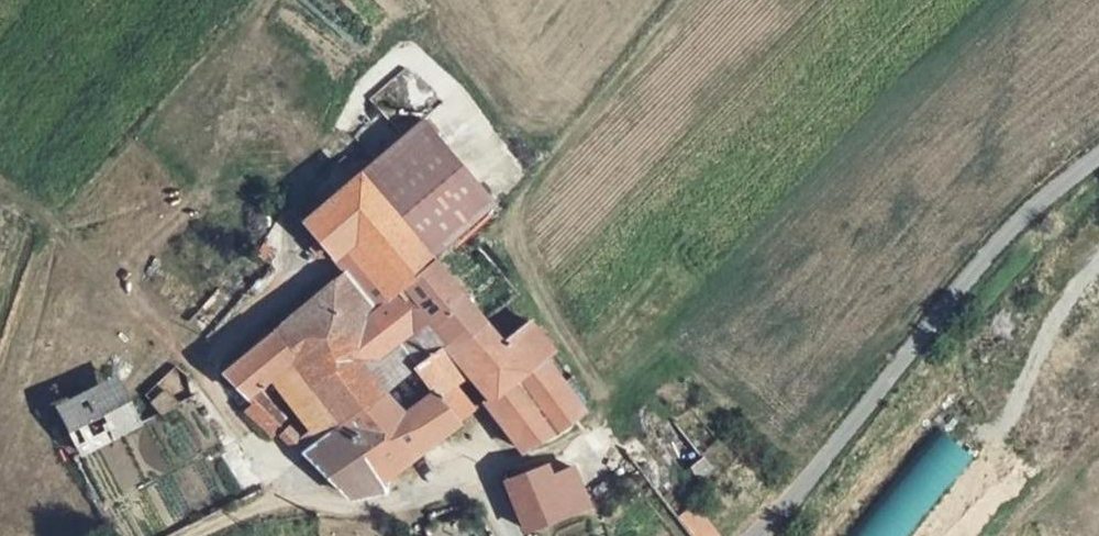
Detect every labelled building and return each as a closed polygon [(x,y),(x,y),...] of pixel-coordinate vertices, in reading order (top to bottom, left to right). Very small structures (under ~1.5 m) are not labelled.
[(397,144),(465,228),(491,204),(421,123),(397,144)] [(392,211),(432,258),(465,228),(397,144),(306,222),(337,256),(360,237),(392,211)] [(360,237),(403,288),(406,285),(433,260),(432,258),(392,211),(360,237)] [(460,341),(485,321),(433,260),(406,285),(449,331),(460,341)] [(311,301),(274,332),(354,411),(383,387),(393,379),(354,340),(383,311),(345,273),(311,301)] [(403,288),(383,311),(354,340),(393,379),(415,361),(432,346),(449,331),(406,285),(403,288)] [(568,394),(540,361),(552,351),(528,322),(503,342),(485,321),(460,341),(498,390),(486,397),(520,448),(583,413),(568,394)] [(253,350),(277,374),(333,428),(354,411),(274,332),(253,350)] [(434,384),(452,371),(432,346),(415,361),(434,384)] [(251,398),(277,374),(253,350),(225,373),(251,398)] [(552,351),(540,361),(568,394),(579,384),(552,351)] [(458,416),(477,403),(452,371),(434,384),(458,416)] [(333,428),(277,374),(251,398),(256,402),(282,427),(307,450),(333,428)] [(80,453),(142,421),(119,379),(59,410),(80,453)] [(434,384),(400,409),(383,387),(354,411),(333,428),(307,450),(353,495),(386,490),(385,475),(390,470),(423,442),(458,416),(434,384)] [(167,391),(154,403),(161,410),(177,402),(167,391)] [(276,432),(282,427),(256,402),(246,411),(276,432)] [(585,448),(606,466),(626,452),(605,426),(585,448)] [(640,441),(626,452),(663,503),(678,490),(640,441)] [(583,482),(606,466),(585,448),(554,462),(583,482)] [(524,527),(565,511),(546,462),(506,477),(524,527)] [(676,517),(689,535),(716,535),(692,504),(676,517)]
